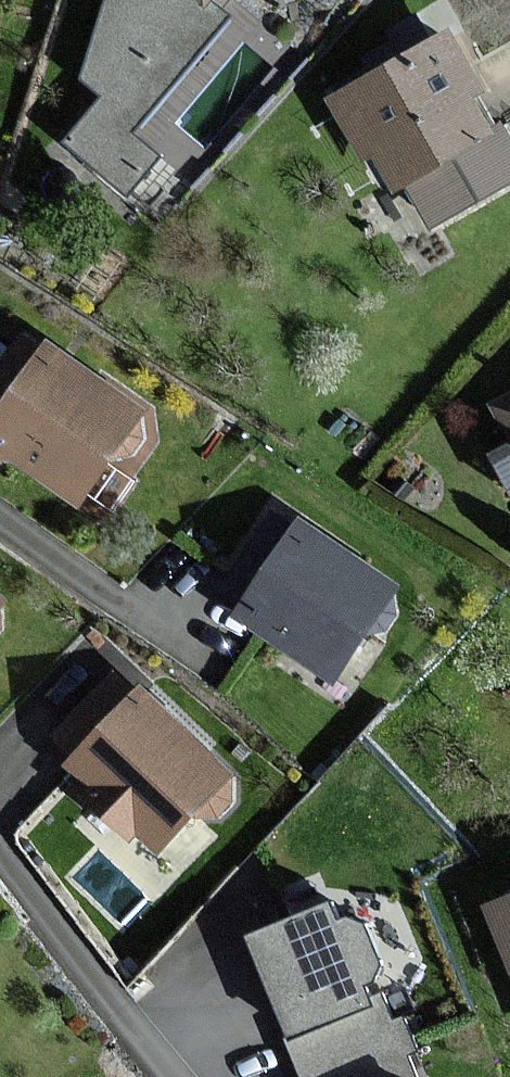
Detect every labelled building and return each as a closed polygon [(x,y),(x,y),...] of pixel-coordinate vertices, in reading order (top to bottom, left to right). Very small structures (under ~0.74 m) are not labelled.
[(452,31),(333,98),(367,158),(376,153),(396,188),(407,182),(433,229),(509,186),(509,129),(505,121),(492,129),(474,97),(485,91),(452,31)] [(145,409),(47,341),(41,351),(22,338),(0,369),(0,447),(81,503),(116,452),(136,466),(151,444),(145,409)] [(502,405),(509,420),(509,400),(502,405)] [(296,529),(273,514),(226,586),(249,601),(240,615),(335,677),(372,622),(382,629),(395,611),(385,604),(398,584),(302,521),(296,529)] [(233,775),(141,688),(70,763),(160,849),(202,805),(215,817),(233,799),(221,788),(233,775)] [(490,906),(509,954),(509,898),(490,906)] [(333,899),(248,933),(291,1041),(378,1006),(370,985),(376,983),(385,964),(369,922),(349,914),(341,918),(333,899)]
